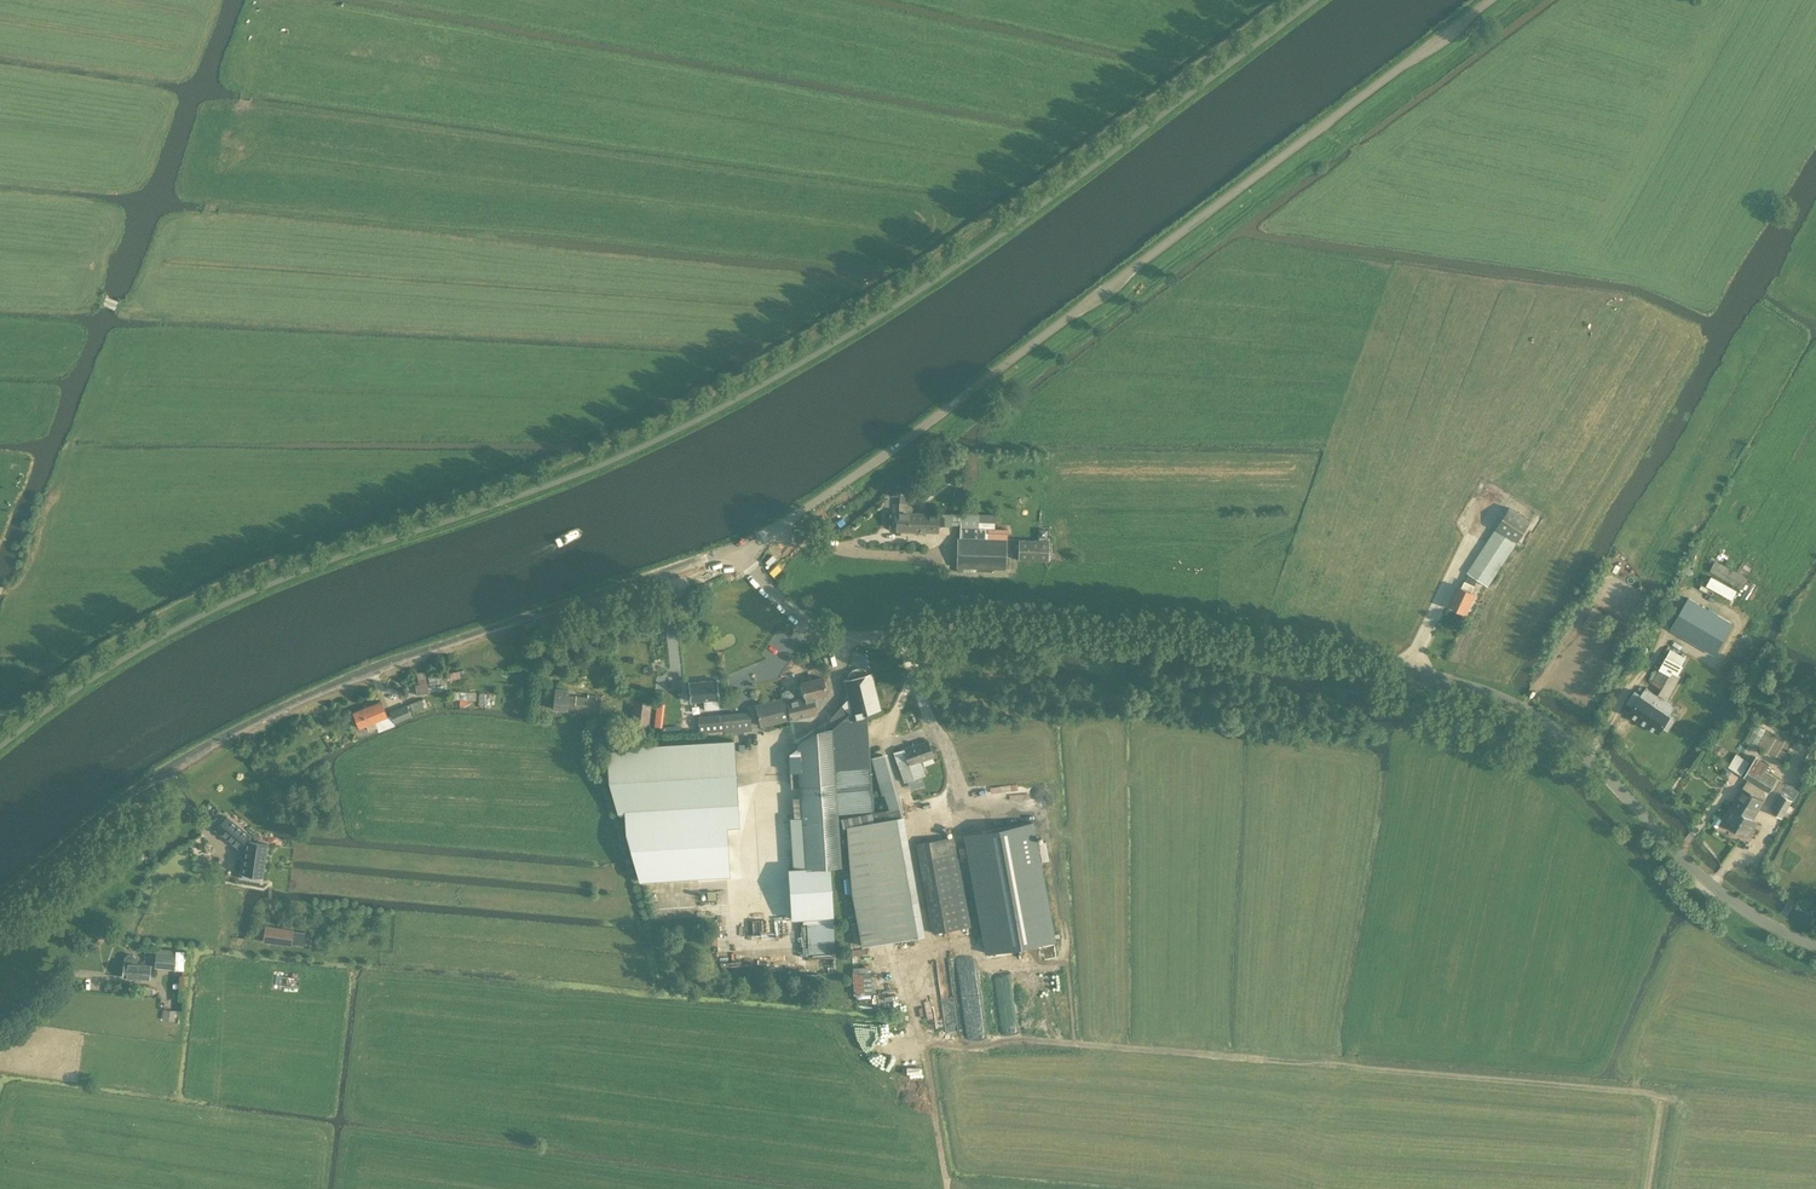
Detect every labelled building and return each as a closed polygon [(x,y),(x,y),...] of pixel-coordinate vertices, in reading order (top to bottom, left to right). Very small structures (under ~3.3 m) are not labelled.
[(957,475),(955,477),(956,484),(958,486),(961,486),(963,484),(962,476),(960,474),(957,475)] [(893,492),(893,496),(899,497),(899,503),(899,513),(897,512),(896,531),(938,532),(938,526),(952,526),(952,525),(960,525),(960,514),(938,513),(938,514),(911,513),(911,503),(912,492),(893,492)] [(1515,544),(1530,521),(1509,507),(1495,530),(1515,544)] [(960,525),(960,538),(973,539),(974,528),(978,528),(978,514),(960,514),(960,525)] [(819,532),(828,525),(823,517),(814,524),(819,532)] [(957,538),(956,567),(1006,569),(1006,533),(1007,529),(986,528),(978,528),(974,528),(973,539),(960,538),(957,538)] [(1515,544),(1495,530),(1467,572),(1470,574),(1478,579),(1488,586),(1515,544)] [(1018,559),(1048,560),(1049,541),(1019,539),(1018,559)] [(1709,571),(1742,589),(1748,578),(1715,560),(1709,571)] [(1609,572),(1613,565),(1608,562),(1604,569),(1609,572)] [(1459,585),(1449,605),(1466,613),(1475,593),(1472,592),(1478,579),(1470,574),(1466,581),(1465,581),(1462,587),(1459,585)] [(1689,598),(1671,629),(1715,654),(1733,623),(1689,598)] [(1587,624),(1596,630),(1601,621),(1589,614),(1584,622),(1587,624)] [(1667,657),(1660,669),(1670,674),(1672,671),(1675,673),(1677,673),(1682,664),(1686,657),(1671,649),(1667,657)] [(797,749),(789,755),(790,774),(798,773),(800,796),(801,817),(794,818),(790,818),(793,869),(805,868),(830,866),(839,866),(841,866),(838,811),(875,807),(872,768),(872,764),(866,710),(880,707),(871,673),(868,673),(866,671),(863,669),(859,668),(856,669),(853,670),(850,672),(848,675),(847,679),(844,680),(848,697),(831,717),(826,729),(814,731),(799,742),(797,746),(797,747),(797,749)] [(1660,669),(1653,681),(1671,691),(1680,675),(1678,674),(1677,673),(1675,673),(1672,671),(1670,674),(1660,669)] [(461,672),(443,675),(444,681),(462,677),(461,672)] [(430,685),(442,683),(441,675),(428,677),(430,685)] [(800,692),(801,696),(804,695),(805,699),(788,703),(791,718),(817,712),(816,710),(818,709),(825,694),(827,693),(823,677),(801,683),(802,688),(800,692)] [(719,699),(717,679),(688,682),(690,701),(704,700),(705,710),(719,708),(718,699),(719,699)] [(415,684),(417,695),(429,692),(429,691),(428,687),(427,682),(415,684)] [(1635,691),(1626,703),(1633,707),(1628,713),(1657,733),(1662,726),(1668,731),(1676,719),(1670,715),(1675,707),(1646,687),(1641,695),(1635,691)] [(599,712),(601,697),(588,695),(588,698),(567,695),(568,690),(556,689),(554,706),(599,712)] [(474,690),(458,691),(459,700),(475,699),(474,690)] [(758,714),(761,726),(789,719),(784,698),(755,705),(758,714)] [(413,712),(424,708),(421,700),(421,699),(409,703),(413,712)] [(381,701),(353,712),(359,728),(367,725),(369,730),(377,727),(375,721),(387,716),(381,701)] [(648,721),(650,703),(635,701),(632,719),(648,721)] [(391,714),(394,723),(411,716),(406,704),(390,711),(391,714)] [(752,730),(750,712),(698,718),(700,733),(724,730),(725,733),(752,730)] [(387,716),(375,721),(377,727),(378,731),(395,724),(394,723),(391,714),(387,716)] [(1755,724),(1747,743),(1757,747),(1765,728),(1755,724)] [(734,739),(607,746),(608,779),(618,813),(625,812),(626,826),(726,820),(726,807),(738,806),(734,739)] [(928,740),(893,752),(904,782),(925,775),(920,761),(934,756),(928,740)] [(873,826),(848,827),(851,892),(863,946),(918,936),(896,818),(900,817),(897,798),(889,771),(882,754),(872,758),(886,806),(886,811),(873,811),(873,826)] [(1741,775),(1749,762),(1736,755),(1728,767),(1741,775)] [(1757,784),(1764,772),(1768,765),(1756,757),(1744,776),(1749,779),(1757,784)] [(1807,771),(1812,763),(1803,759),(1799,767),(1807,771)] [(1757,784),(1765,789),(1769,791),(1777,779),(1764,772),(1757,784)] [(1765,789),(1757,784),(1749,779),(1733,806),(1753,818),(1764,801),(1760,798),(1765,789)] [(1781,795),(1771,811),(1782,817),(1792,801),(1781,795)] [(1753,819),(1753,818),(1733,806),(1723,822),(1736,830),(1735,831),(1742,835),(1743,834),(1749,837),(1758,821),(1753,819)] [(227,816),(216,829),(240,848),(242,852),(242,856),(244,857),(242,873),(243,873),(242,878),(249,879),(250,874),(263,876),(267,844),(247,840),(248,839),(239,832),(242,828),(227,816)] [(726,820),(626,826),(626,831),(640,880),(729,875),(727,826),(726,820)] [(1032,822),(964,835),(986,953),(1054,940),(1032,822)] [(916,843),(932,933),(970,926),(954,836),(916,843)] [(1046,861),(1049,860),(1045,841),(1042,842),(1038,843),(1042,861),(1046,861)] [(793,869),(788,869),(791,920),(802,919),(832,917),(834,917),(830,866),(805,868),(793,869)] [(263,942),(291,945),(294,929),(266,925),(263,942)] [(175,969),(176,954),(156,952),(155,967),(175,969)] [(176,952),(176,954),(175,969),(174,970),(182,970),(184,953),(176,952)] [(125,957),(123,976),(149,979),(151,967),(143,966),(144,964),(137,964),(137,958),(136,958),(133,955),(128,955),(125,957)] [(938,977),(943,1009),(954,1008),(948,975),(938,977)] [(176,1010),(164,1009),(163,1020),(175,1021),(176,1010)] [(858,1035),(862,1035),(861,1041),(867,1041),(868,1031),(871,1032),(871,1025),(858,1024),(858,1035)]
